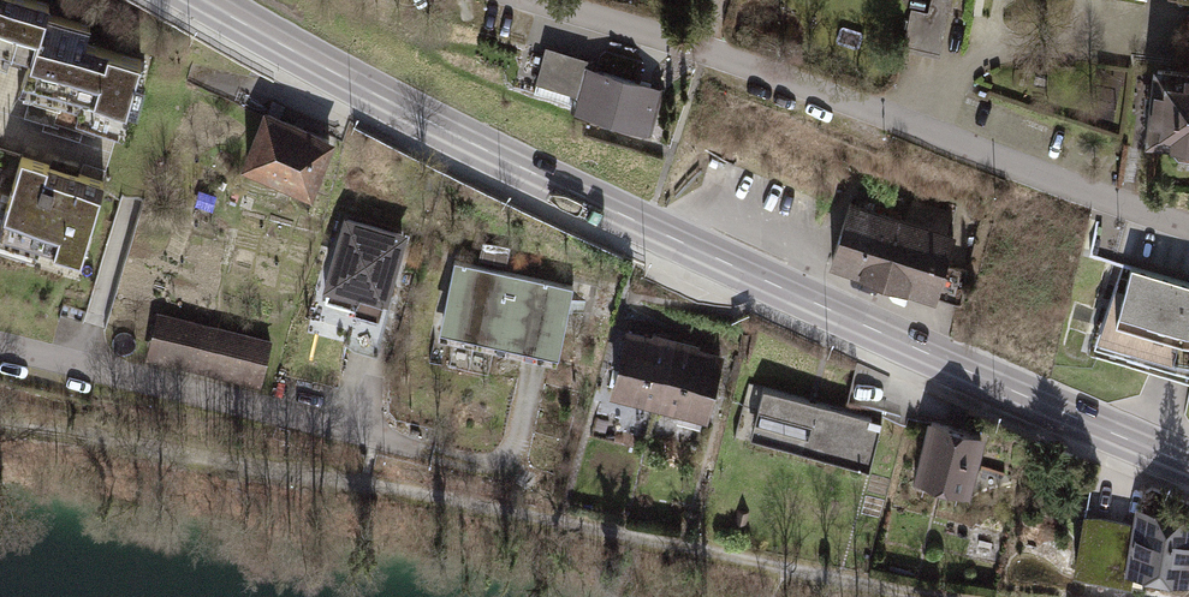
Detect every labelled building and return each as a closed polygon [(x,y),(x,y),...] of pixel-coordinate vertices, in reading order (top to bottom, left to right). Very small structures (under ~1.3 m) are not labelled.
[(35,0),(0,0),(0,68),(7,70),(12,53),(30,59),(19,96),(78,114),(75,126),(117,139),(141,58),(84,41),(89,26),(45,13),(48,4),(35,0)] [(908,15),(899,54),(939,63),(952,0),(932,0),(928,20),(908,15)] [(660,92),(544,57),(534,91),(649,126),(660,92)] [(1156,69),(1149,138),(1188,142),(1188,73),(1156,69)] [(266,112),(246,157),(310,185),(330,140),(266,112)] [(22,156),(0,229),(0,232),(81,256),(103,180),(22,156)] [(956,234),(848,200),(827,264),(932,300),(936,294),(957,302),(967,269),(947,263),(956,234)] [(402,234),(348,218),(329,284),(359,293),(354,308),(378,315),(402,234)] [(1113,260),(1085,354),(1188,384),(1188,282),(1113,260)] [(572,297),(453,269),(438,332),(558,360),(572,297)] [(268,346),(158,319),(153,343),(263,370),(268,346)] [(630,324),(612,389),(660,402),(679,336),(630,324)] [(727,349),(679,336),(660,402),(708,417),(727,349)] [(757,398),(747,439),(848,463),(858,422),(757,398)] [(982,432),(933,417),(916,474),(966,489),(982,432)] [(1086,514),(1076,567),(1133,578),(1135,566),(1188,575),(1188,569),(1188,518),(1139,508),(1136,523),(1086,514)]
